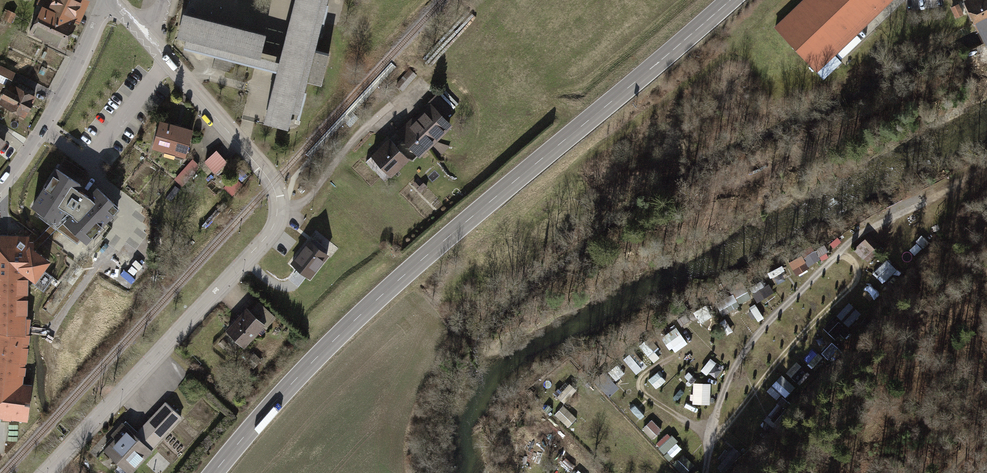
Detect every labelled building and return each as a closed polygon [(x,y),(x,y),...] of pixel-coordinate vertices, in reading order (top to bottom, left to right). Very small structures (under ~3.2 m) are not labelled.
[(32,31),(60,47),(83,0),(46,0),(32,31)] [(285,40),(184,13),(178,36),(187,39),(185,47),(278,72),(264,122),(293,130),(306,81),(320,84),(328,54),(313,50),(327,0),(296,0),(285,40)] [(770,30),(812,73),(888,0),(802,0),(770,30)] [(958,5),(980,48),(986,44),(986,0),(967,0),(958,5)] [(14,14),(9,12),(5,20),(10,23),(14,14)] [(0,67),(0,82),(7,85),(13,73),(0,67)] [(14,93),(8,90),(1,103),(25,116),(35,97),(28,93),(30,89),(19,83),(14,93)] [(437,95),(429,103),(444,117),(451,110),(437,95)] [(444,117),(429,103),(397,134),(420,157),(452,125),(444,117)] [(194,133),(157,122),(150,148),(186,158),(194,133)] [(409,160),(389,139),(372,157),(392,177),(409,160)] [(226,165),(214,152),(200,164),(213,177),(226,165)] [(199,170),(189,162),(172,182),(182,190),(199,170)] [(83,182),(56,165),(31,204),(58,221),(64,221),(87,241),(119,206),(97,184),(89,192),(80,187),(83,182)] [(233,194),(243,184),(235,177),(226,187),(233,194)] [(0,237),(0,241),(0,416),(28,420),(32,385),(21,384),(25,326),(25,313),(26,313),(25,293),(27,293),(27,279),(26,278),(26,275),(29,272),(36,278),(32,284),(44,292),(52,277),(43,270),(49,260),(34,249),(34,243),(29,242),(29,237),(0,237)] [(868,237),(855,250),(863,258),(876,246),(868,237)] [(326,258),(305,240),(285,264),(306,282),(326,258)] [(825,246),(816,250),(819,256),(828,251),(825,246)] [(797,275),(810,267),(803,255),(790,262),(797,275)] [(874,274),(883,285),(901,272),(892,260),(874,274)] [(769,272),(775,284),(788,277),(782,266),(769,272)] [(840,287),(850,278),(840,267),(831,276),(840,287)] [(759,301),(774,291),(765,279),(750,289),(759,301)] [(719,298),(725,311),(752,299),(746,286),(719,298)] [(274,319),(257,300),(247,309),(265,327),(274,319)] [(850,326),(863,313),(850,301),(837,315),(850,326)] [(747,310),(754,323),(765,316),(757,304),(747,310)] [(261,333),(240,312),(219,333),(240,354),(261,333)] [(841,332),(845,337),(850,332),(836,316),(824,327),(835,338),(841,332)] [(670,346),(684,340),(679,327),(665,333),(670,346)] [(813,364),(824,351),(811,340),(800,353),(813,364)] [(689,386),(697,377),(689,370),(681,380),(689,386)] [(649,378),(656,388),(666,381),(660,371),(649,378)] [(782,404),(797,387),(783,374),(767,391),(782,404)] [(603,388),(611,396),(619,386),(611,379),(603,388)] [(694,403),(711,404),(712,382),(694,382),(694,403)] [(182,417),(167,403),(136,435),(151,449),(182,417)] [(117,440),(107,450),(129,472),(151,449),(123,423),(111,435),(117,440)] [(671,459),(681,450),(675,444),(678,441),(669,431),(656,444),(671,459)] [(734,446),(719,464),(726,471),(742,453),(734,446)]
